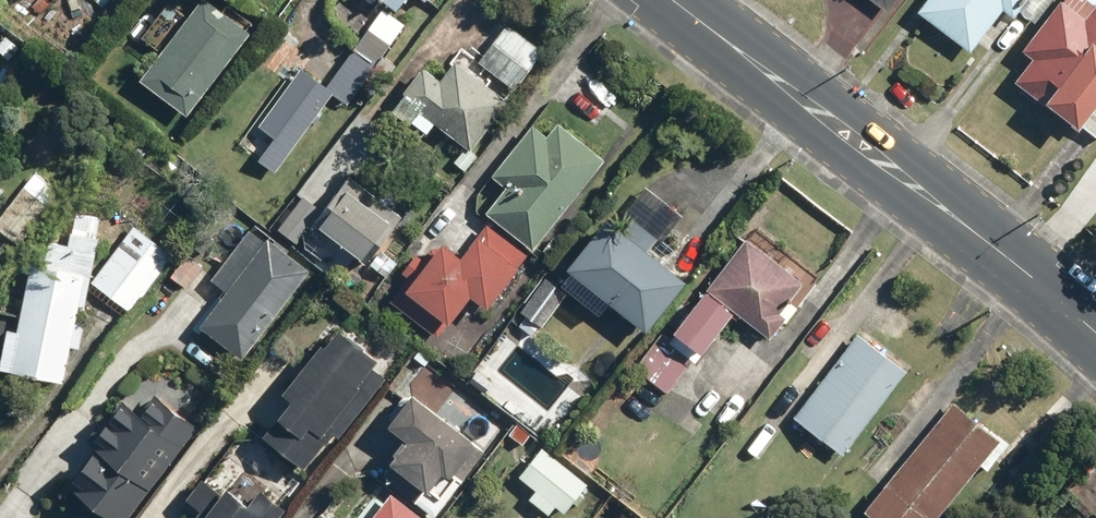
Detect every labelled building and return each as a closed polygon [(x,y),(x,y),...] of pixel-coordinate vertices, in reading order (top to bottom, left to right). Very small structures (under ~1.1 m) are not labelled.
[(135,80),(182,117),(253,29),(216,0),(198,0),(186,16),(167,0),(138,36),(157,51),(135,80)] [(396,12),(405,0),(382,0),(396,12)] [(886,14),(896,0),(866,0),(886,14)] [(915,15),(969,55),(1000,13),(1012,21),(1028,0),(926,0),(915,15)] [(1075,132),(1095,105),(1095,0),(1060,0),(1021,52),(1032,60),(1013,85),(1075,132)] [(382,9),(326,86),(349,103),(405,26),(382,9)] [(505,24),(476,62),(513,90),(542,52),(505,24)] [(471,152),(508,101),(452,62),(439,79),(422,67),(388,113),(424,139),(433,126),(471,152)] [(295,69),(237,146),(272,172),(330,94),(295,69)] [(483,212),(532,251),(604,161),(555,122),(545,135),(531,124),(489,177),(502,188),(483,212)] [(18,246),(60,193),(34,172),(0,215),(0,232),(18,246)] [(301,195),(275,229),(298,246),(312,227),(362,265),(399,216),(347,177),(321,210),(301,195)] [(604,219),(564,269),(568,273),(559,284),(598,315),(607,304),(643,332),(683,282),(651,257),(645,253),(677,213),(645,187),(613,227),(604,219)] [(61,384),(68,348),(78,351),(83,324),(74,322),(77,307),(84,309),(103,217),(73,211),(66,245),(46,241),(41,267),(29,264),(16,331),(5,329),(0,351),(0,372),(61,384)] [(483,311),(527,257),(484,223),(458,256),(438,240),(423,260),(413,252),(398,270),(406,276),(387,300),(436,338),(468,299),(483,311)] [(134,226),(91,282),(130,312),(173,256),(134,226)] [(240,361),(309,271),(265,237),(261,242),(247,231),(208,282),(222,293),(196,327),(240,361)] [(663,331),(633,371),(667,397),(731,312),(771,341),(798,306),(791,301),(803,285),(742,240),(670,336),(663,331)] [(187,254),(169,277),(184,289),(202,265),(187,254)] [(543,279),(518,312),(539,328),(564,294),(543,279)] [(259,438),(302,471),(335,428),(330,425),(378,363),(331,327),(278,395),(287,402),(259,438)] [(857,333),(792,418),(842,456),(907,371),(857,333)] [(198,427),(152,393),(137,414),(117,399),(83,444),(92,450),(64,487),(105,517),(130,517),(198,427)] [(484,453),(408,395),(383,427),(401,440),(383,463),(422,494),(441,469),(460,484),(484,453)] [(859,517),(861,517),(937,517),(1000,441),(953,403),(859,517)] [(587,483),(541,448),(517,478),(534,492),(527,501),(546,515),(553,507),(563,514),(587,483)] [(285,509),(257,489),(245,504),(222,487),(218,493),(199,480),(184,500),(198,510),(192,517),(278,517),(285,509)] [(381,487),(356,517),(421,517),(381,487)]
